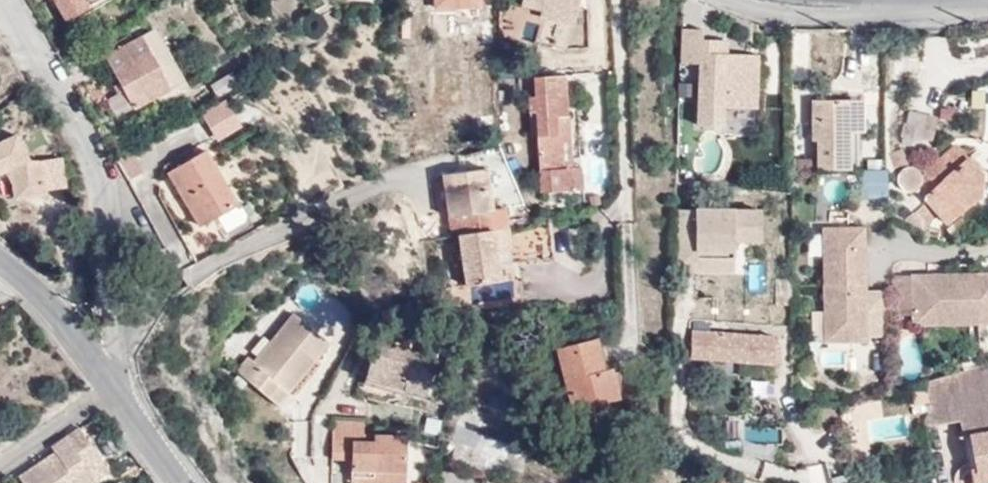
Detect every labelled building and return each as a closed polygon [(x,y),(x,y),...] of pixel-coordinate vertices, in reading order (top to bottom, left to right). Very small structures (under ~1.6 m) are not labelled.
[(67,18),(99,0),(56,0),(67,18)] [(521,6),(543,12),(535,42),(566,51),(581,0),(523,0),(521,6)] [(700,66),(697,123),(723,124),(724,108),(760,109),(763,55),(730,53),(731,40),(704,39),(704,29),(681,28),(679,65),(700,66)] [(193,90),(155,30),(105,57),(136,108),(155,97),(162,109),(193,90)] [(534,195),(565,193),(564,170),(561,118),(566,117),(564,79),(516,83),(516,96),(524,97),(524,118),(529,118),(534,195)] [(964,108),(983,106),(982,90),(962,92),(964,108)] [(225,97),(199,112),(216,139),(241,124),(225,97)] [(818,143),(818,171),(850,171),(851,142),(851,100),(812,100),(812,142),(818,143)] [(863,101),(851,100),(851,142),(862,141),(863,101)] [(6,166),(24,158),(12,131),(0,136),(0,169),(6,166)] [(920,193),(929,204),(950,226),(982,199),(984,178),(958,149),(926,175),(927,184),(924,189),(920,193)] [(202,226),(234,206),(204,152),(170,173),(202,226)] [(24,158),(6,166),(13,176),(17,198),(44,192),(37,160),(24,158)] [(888,193),(886,167),(859,169),(861,195),(888,193)] [(493,231),(482,169),(435,176),(443,238),(452,237),(459,288),(509,281),(506,263),(494,264),(492,253),(510,251),(506,230),(493,231)] [(564,170),(565,193),(578,193),(578,169),(564,170)] [(905,190),(911,194),(920,193),(924,189),(927,184),(926,175),(921,171),(911,170),(905,173),(903,182),(905,190)] [(920,193),(911,194),(896,210),(907,223),(929,204),(920,193)] [(765,208),(675,209),(676,256),(687,265),(687,273),(737,273),(737,247),(765,247),(765,208)] [(549,255),(548,227),(512,231),(514,257),(549,255)] [(871,344),(869,229),(827,228),(830,343),(871,344)] [(913,277),(914,315),(914,325),(979,324),(987,324),(987,274),(979,274),(913,275),(913,277)] [(913,277),(892,277),(893,286),(893,316),(914,315),(913,277)] [(239,373),(270,396),(282,383),(293,391),(332,346),(295,317),(262,358),(256,354),(239,373)] [(776,365),(773,337),(694,332),(693,360),(776,365)] [(600,366),(592,338),(550,350),(567,412),(616,398),(606,366),(600,366)] [(975,476),(987,474),(987,364),(929,379),(932,409),(926,411),(924,417),(925,424),(958,418),(962,437),(969,435),(975,476)] [(385,370),(371,366),(367,378),(382,382),(385,370)] [(282,383),(270,396),(281,404),(293,391),(282,383)] [(904,416),(869,418),(870,440),(906,438),(904,416)] [(334,423),(333,459),(351,459),(351,477),(374,477),(374,471),(406,472),(407,435),(365,434),(364,421),(334,423)] [(453,453),(519,464),(524,434),(458,424),(453,453)] [(95,482),(86,470),(99,461),(77,431),(50,450),(52,454),(56,460),(38,471),(35,466),(17,479),(20,482),(94,482),(95,482)] [(56,460),(52,454),(35,466),(38,471),(56,460)] [(351,477),(351,482),(406,482),(406,472),(374,471),(374,477),(351,477)] [(709,482),(729,482),(725,474),(707,479),(709,482)] [(975,476),(977,482),(987,482),(987,474),(975,476)]
